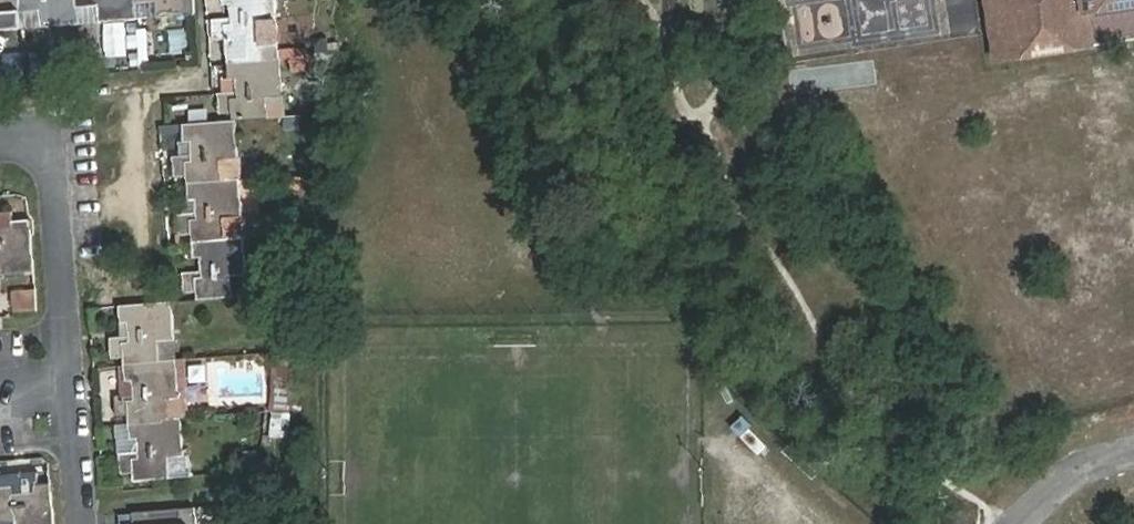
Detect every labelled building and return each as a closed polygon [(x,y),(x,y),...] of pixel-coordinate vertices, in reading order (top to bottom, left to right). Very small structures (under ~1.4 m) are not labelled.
[(1,0),(0,0),(0,30),(21,28),(20,13),(19,0),(5,0),(1,0)] [(77,8),(76,0),(19,0),(20,13),(38,11),(40,27),(78,24),(77,8)] [(77,8),(97,6),(98,22),(137,19),(136,3),(136,0),(76,0),(77,8)] [(194,0),(136,0),(136,3),(155,2),(156,18),(195,14),(194,0)] [(278,42),(262,43),(260,23),(276,22),(274,0),(222,0),(222,5),(229,4),(230,18),(212,20),(213,40),(225,40),(227,62),(279,57),(279,49),(278,42)] [(999,60),(1133,39),(1133,0),(990,0),(999,60)] [(146,58),(144,21),(100,23),(102,61),(146,58)] [(290,56),(296,56),(295,48),(279,49),(279,57),(290,56)] [(0,52),(0,53),(2,74),(22,72),(19,50),(0,52)] [(296,56),(290,56),(292,71),(308,69),(310,54),(296,56)] [(266,98),(283,96),(279,57),(227,62),(228,79),(235,79),(236,92),(218,94),(219,113),(231,112),(231,121),(235,120),(235,121),(267,118),(266,98)] [(222,161),(238,159),(235,121),(235,120),(231,121),(182,125),(183,142),(190,142),(191,155),(173,157),(174,177),(186,176),(187,185),(223,181),(222,161)] [(283,131),(279,166),(296,168),(301,133),(283,131)] [(271,188),(270,177),(251,178),(252,190),(271,188)] [(311,180),(287,178),(285,187),(310,190),(311,180)] [(192,241),(245,237),(240,179),(223,181),(187,185),(188,200),(195,199),(196,214),(177,215),(179,235),(191,234),(192,241)] [(34,272),(29,220),(12,221),(13,230),(0,230),(0,275),(34,272)] [(196,292),(196,300),(232,298),(230,276),(248,274),(245,237),(192,241),(193,258),(200,257),(201,271),(182,273),(184,293),(196,292)] [(36,292),(12,295),(15,315),(38,312),(36,292)] [(159,342),(175,340),(171,302),(119,306),(120,323),(127,323),(128,336),(110,338),(111,358),(123,358),(124,366),(160,363),(159,342)] [(275,368),(292,369),(293,356),(276,354),(275,368)] [(181,419),(187,418),(182,361),(160,363),(124,366),(125,382),(132,381),(133,394),(115,396),(115,416),(128,415),(129,423),(181,419)] [(289,413),(292,369),(275,368),(272,412),(289,413)] [(166,478),(165,456),(184,455),(181,419),(129,423),(130,440),(137,439),(137,452),(119,453),(121,474),(133,473),(134,482),(166,478)] [(243,451),(243,470),(258,470),(257,451),(243,451)] [(166,478),(177,478),(190,477),(188,455),(184,455),(165,456),(166,478)] [(15,523),(55,523),(51,483),(33,485),(33,491),(20,493),(18,474),(0,476),(0,523),(3,523),(15,523)] [(197,523),(195,507),(147,511),(148,523),(194,523),(197,523)] [(119,513),(120,523),(148,523),(147,511),(119,513)]
